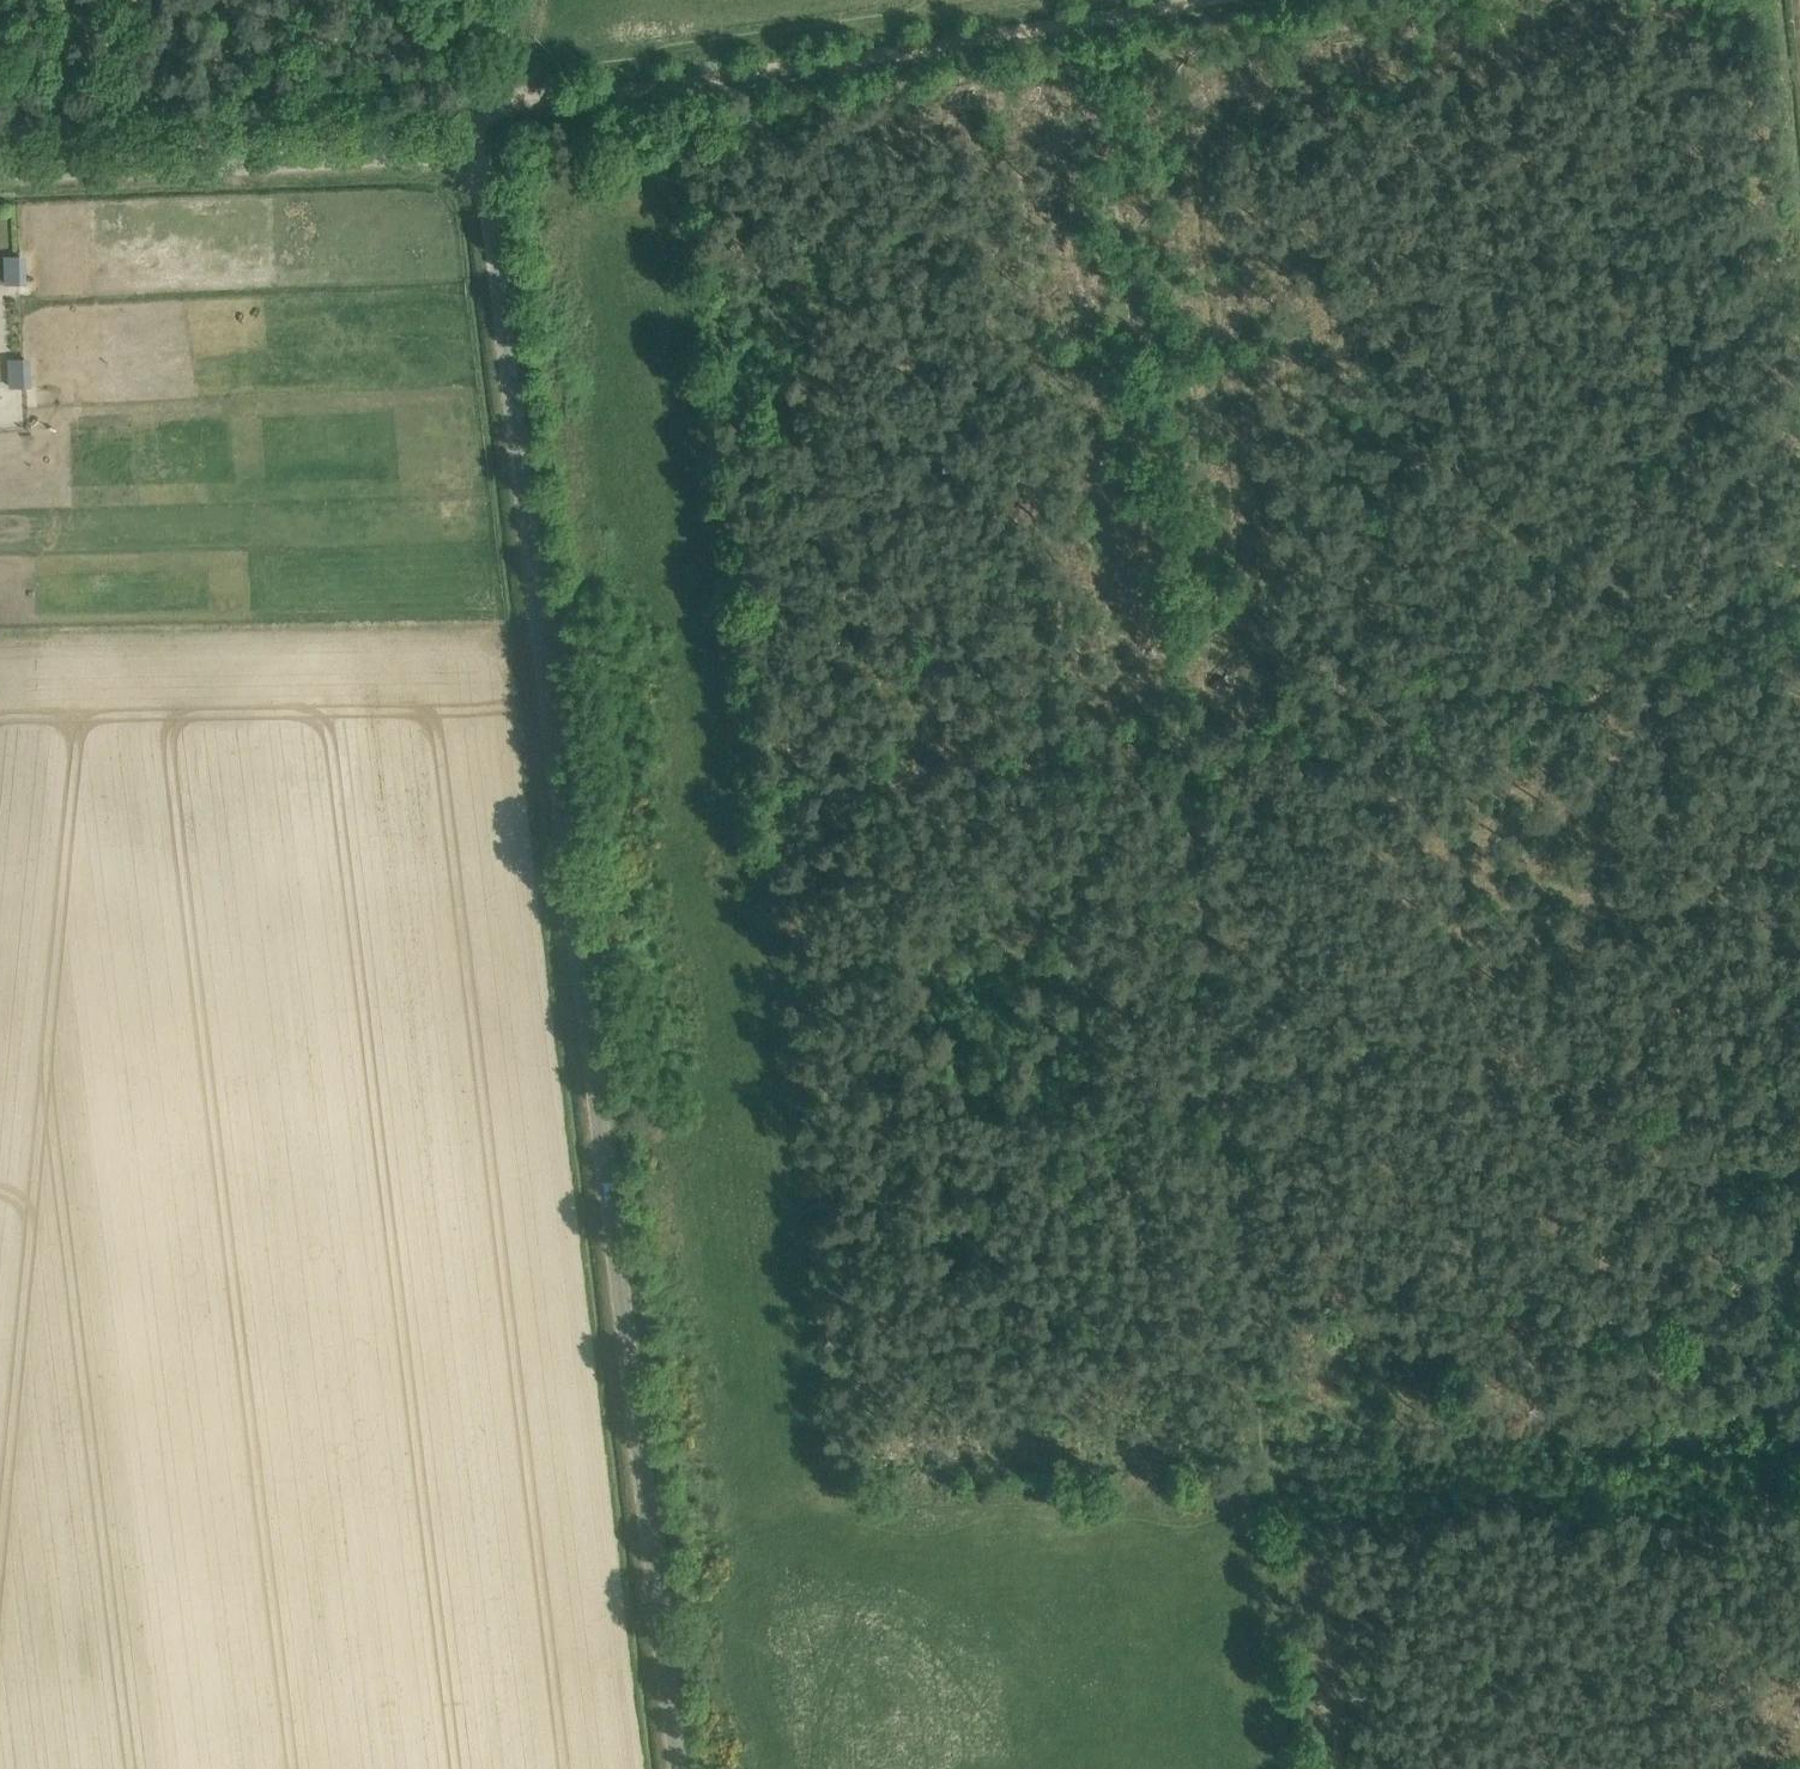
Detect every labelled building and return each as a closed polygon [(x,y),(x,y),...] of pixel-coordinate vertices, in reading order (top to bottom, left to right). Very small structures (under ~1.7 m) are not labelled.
[(4,253),(5,282),(26,281),(26,253),(4,253)] [(9,385),(30,385),(29,355),(8,356),(9,385)]
